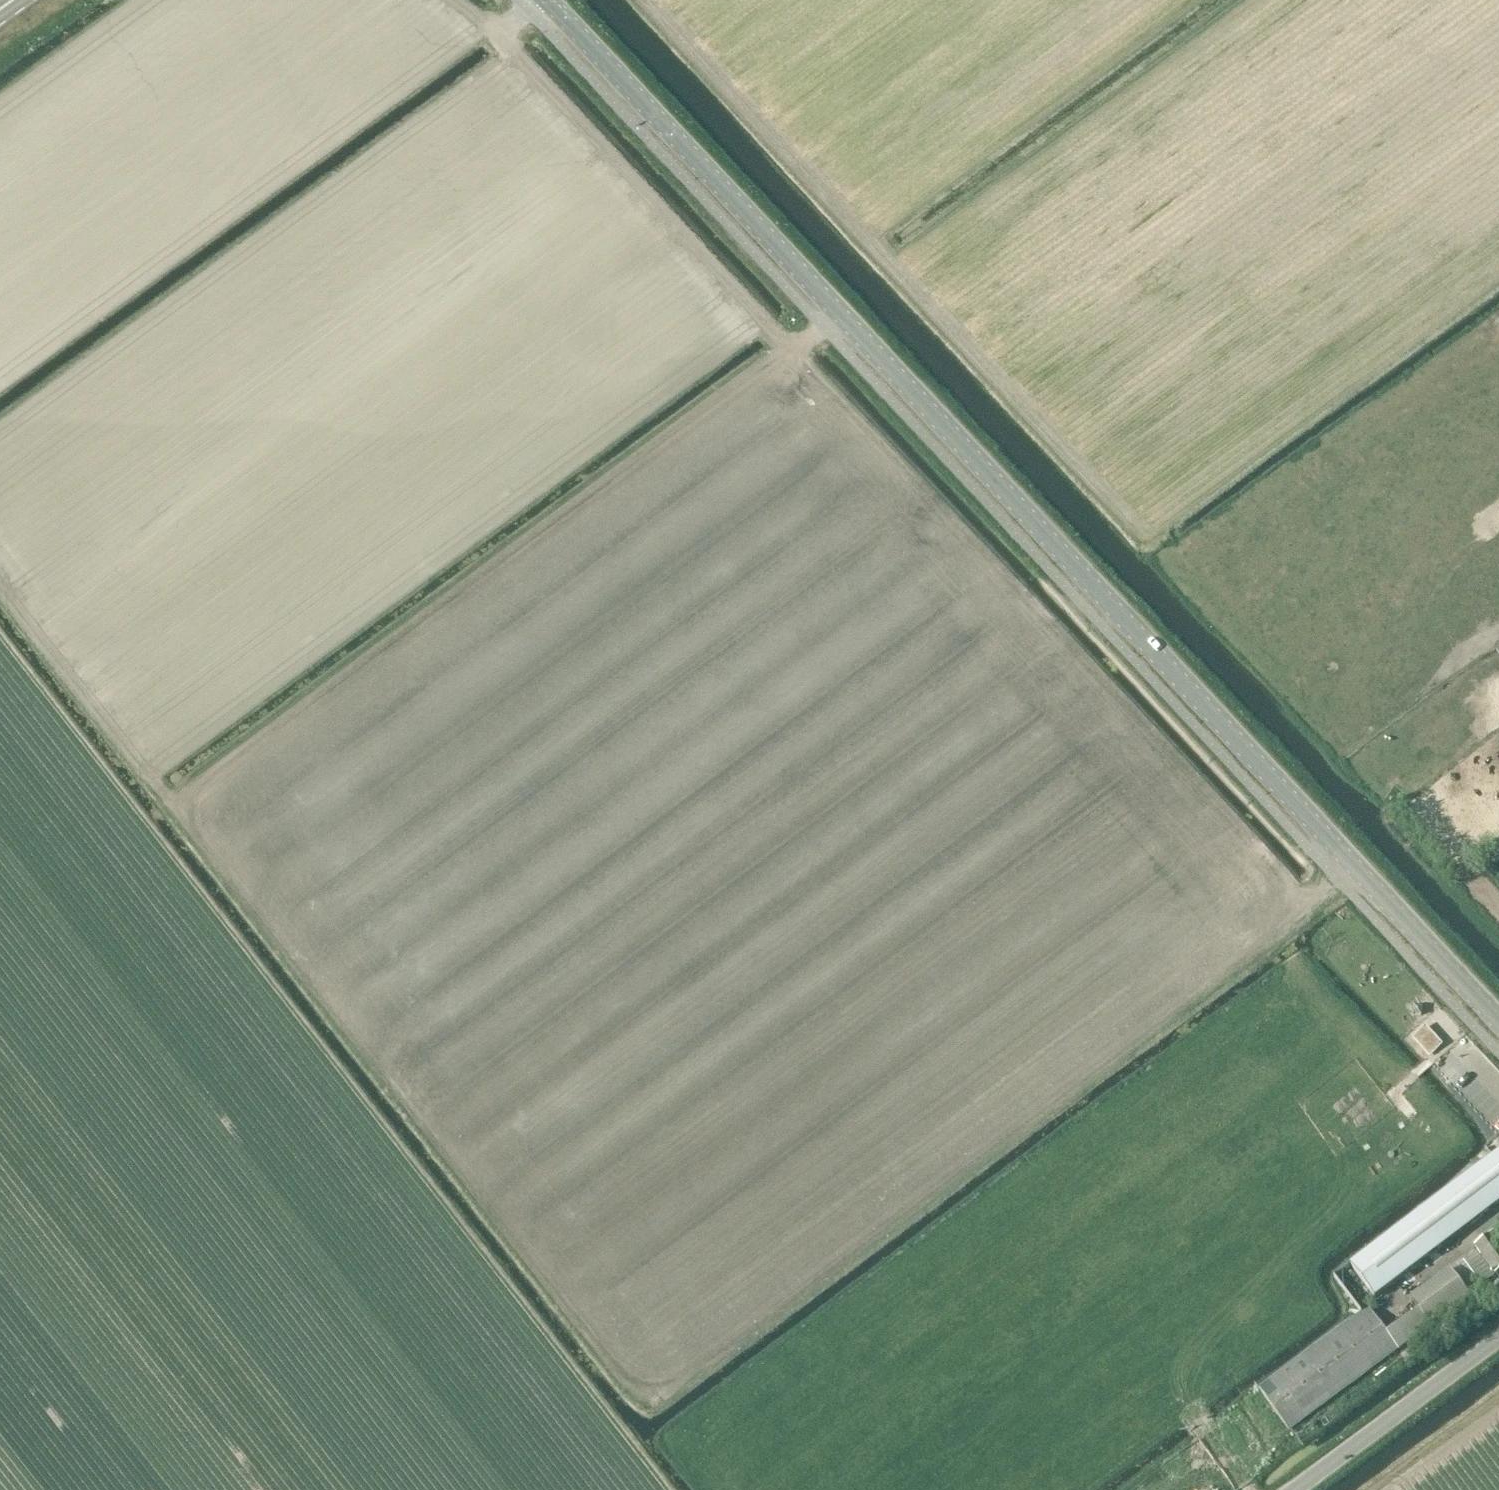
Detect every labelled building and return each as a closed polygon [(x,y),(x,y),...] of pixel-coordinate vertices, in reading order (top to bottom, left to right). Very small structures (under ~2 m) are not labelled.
[(1376,1298),(1498,1204),(1498,1153),(1351,1266),(1376,1298)] [(1476,1247),(1496,1274),(1498,1271),(1498,1230),(1476,1247)] [(1478,1255),(1466,1260),(1479,1286),(1490,1280),(1478,1255)] [(1387,1333),(1371,1311),(1369,1308),(1259,1390),(1289,1430),(1398,1350),(1399,1350),(1470,1297),(1450,1270),(1412,1300),(1418,1310),(1387,1333)]
